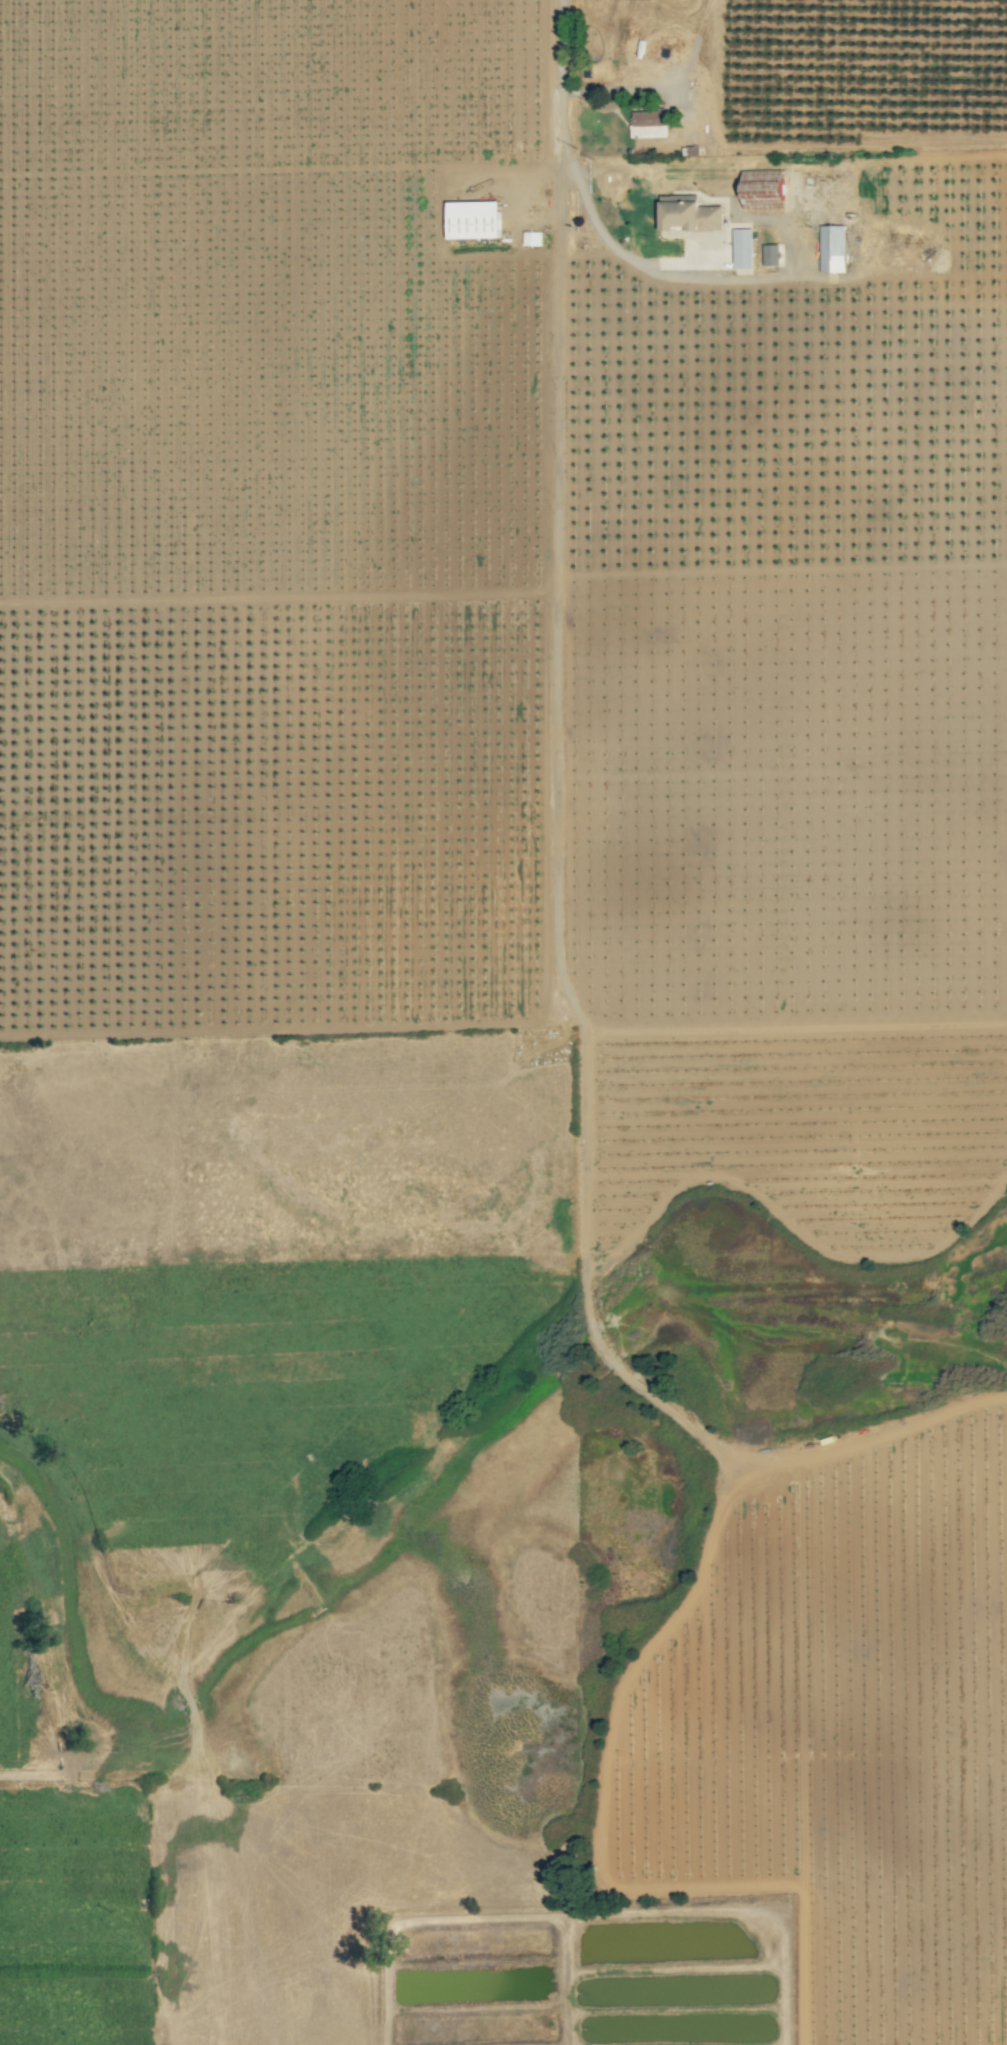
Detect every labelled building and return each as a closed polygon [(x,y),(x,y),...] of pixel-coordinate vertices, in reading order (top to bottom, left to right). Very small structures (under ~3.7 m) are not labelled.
[(665,137),(664,110),(629,110),(630,138),(665,137)] [(780,171),(742,172),(742,192),(753,191),(753,197),(760,196),(760,195),(780,194),(780,171)] [(720,206),(696,206),(696,195),(657,196),(658,229),(683,228),(683,231),(721,230),(720,206)] [(443,202),(444,239),(496,238),(496,201),(443,202)] [(843,226),(819,226),(818,272),(842,273),(843,226)] [(751,229),(732,229),(732,269),(751,268),(751,229)] [(539,246),(540,232),(522,232),(521,245),(539,246)] [(762,266),(778,266),(778,245),(762,245),(762,266)]
